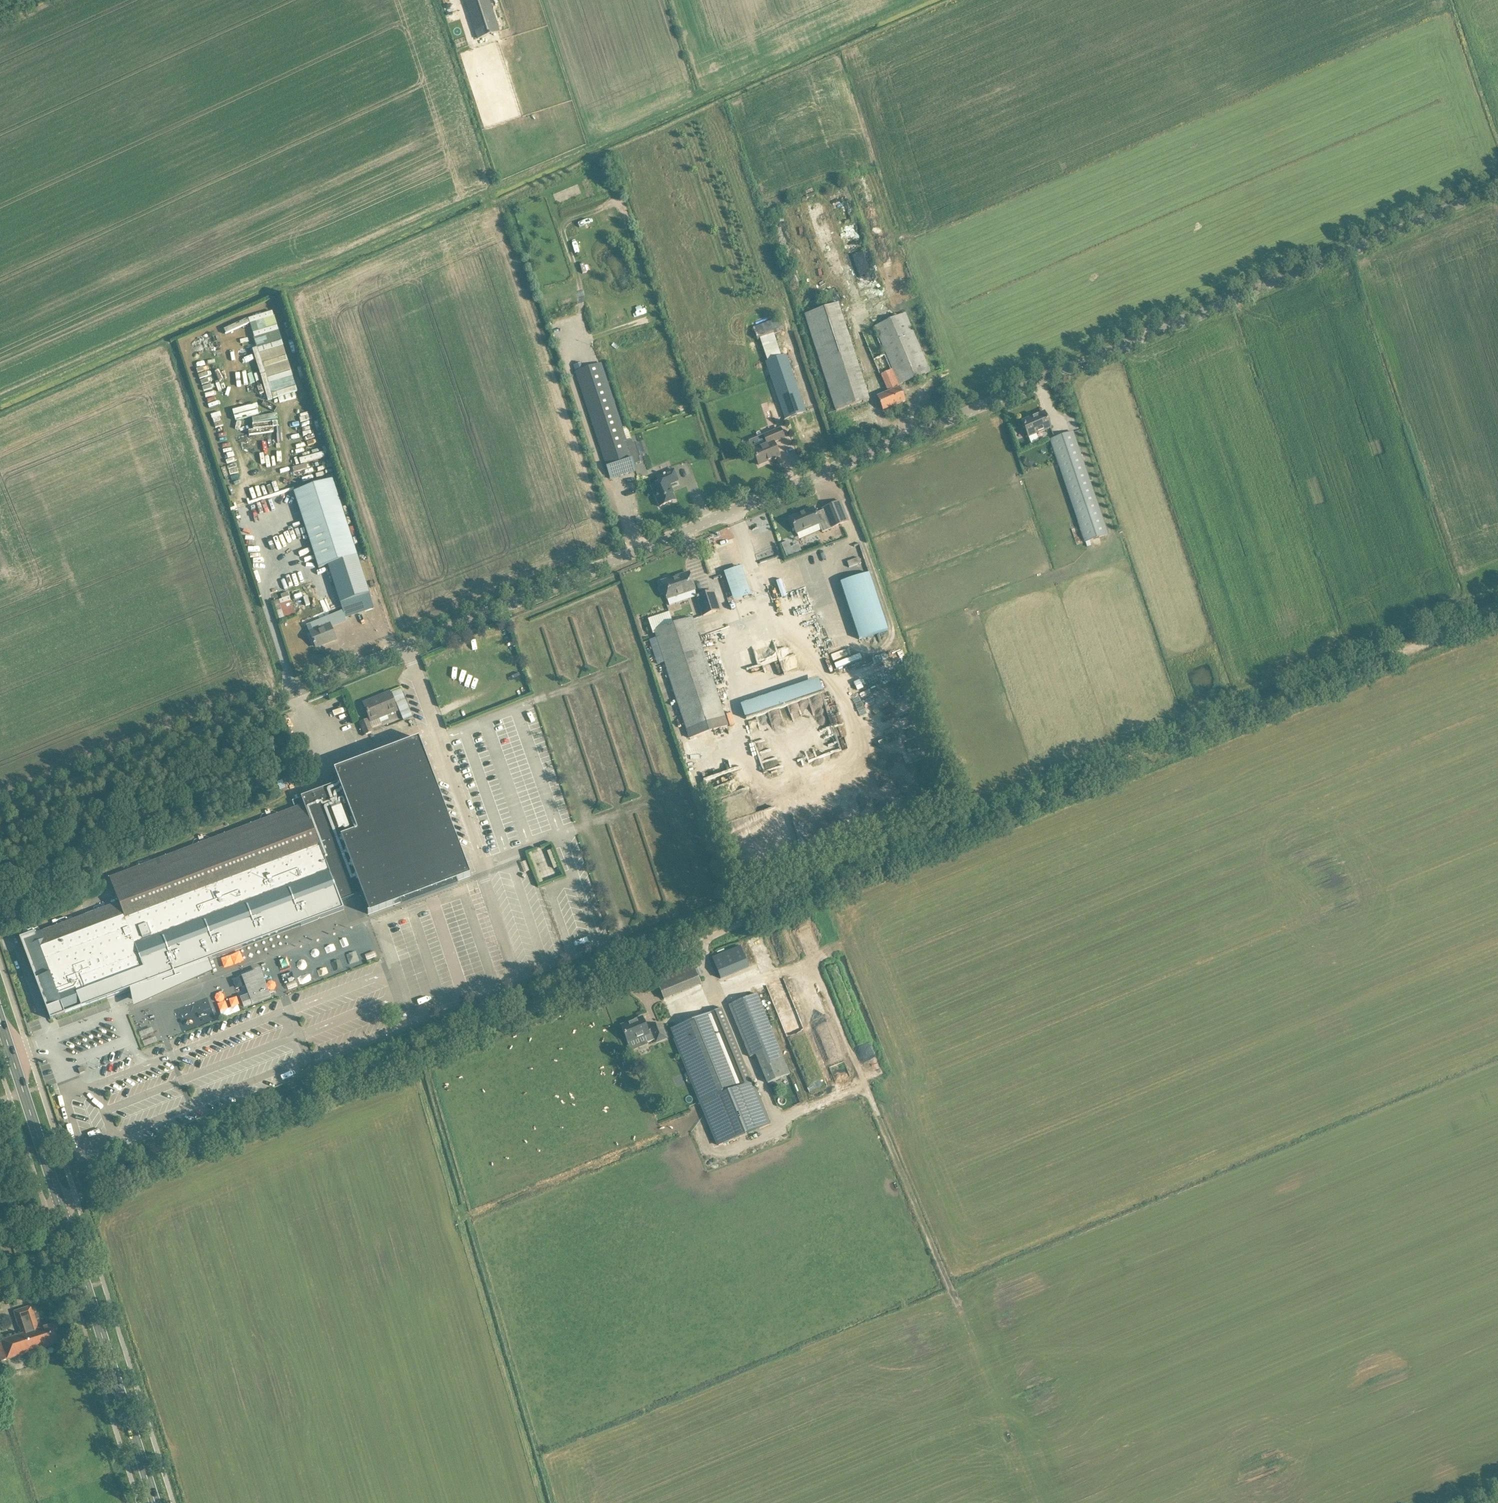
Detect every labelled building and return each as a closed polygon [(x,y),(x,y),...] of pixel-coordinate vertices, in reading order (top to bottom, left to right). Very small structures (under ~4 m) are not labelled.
[(465,0),(477,38),(499,32),(489,0),(467,0),(465,0)] [(838,175),(823,181),(826,189),(842,183),(838,175)] [(836,411),(869,400),(839,305),(806,315),(836,411)] [(255,348),(252,349),(267,400),(297,392),(274,311),(223,326),(224,332),(249,325),(255,348)] [(930,372),(906,315),(875,328),(899,385),(930,372)] [(780,318),(754,328),(758,339),(773,333),(784,329),(780,318)] [(758,339),(766,361),(782,356),(773,333),(758,339)] [(782,356),(766,361),(772,380),(785,419),(806,412),(786,354),(782,356)] [(584,369),(576,372),(575,372),(611,479),(636,471),(634,464),(627,445),(614,403),(601,363),(584,369)] [(890,371),(881,375),(888,392),(877,397),(883,411),(906,401),(899,387),(897,388),(890,371)] [(1037,434),(1051,428),(1044,412),(1022,422),(1029,438),(1037,434)] [(784,438),(780,429),(764,436),(767,445),(753,451),(759,465),(779,457),(773,443),(784,438)] [(1085,544),(1086,543),(1108,536),(1073,432),(1050,440),(1085,544)] [(1035,461),(1027,458),(1024,464),(1031,468),(1035,461)] [(678,481),(673,470),(659,476),(662,482),(651,487),(660,507),(675,501),(668,485),(678,481)] [(333,480),(294,492),(319,568),(328,566),(343,612),(328,619),(331,628),(346,621),(345,618),(374,609),(357,556),(333,480)] [(790,518),(797,534),(819,524),(823,532),(826,531),(849,521),(841,501),(822,509),(823,511),(815,514),(813,508),(790,518)] [(798,544),(790,547),(788,541),(781,543),(786,557),(801,551),(798,544)] [(847,561),(848,567),(860,564),(859,558),(847,561)] [(740,569),(726,574),(734,596),(748,591),(740,569)] [(667,599),(677,596),(695,590),(689,573),(662,582),(667,599)] [(844,582),(840,583),(859,640),(863,639),(888,630),(869,574),(844,582)] [(274,590),(285,589),(283,576),(272,577),(274,590)] [(719,611),(713,592),(697,597),(703,616),(719,611)] [(669,612),(648,619),(653,634),(655,634),(656,638),(649,640),(657,665),(664,663),(690,739),(728,726),(693,618),(673,625),(669,612)] [(328,619),(307,627),(314,644),(315,644),(316,647),(328,642),(328,643),(336,640),(331,628),(328,619)] [(739,702),(743,717),(822,695),(817,680),(739,702)] [(378,697),(364,703),(371,722),(399,710),(392,692),(389,693),(378,697)] [(368,719),(359,723),(365,735),(373,732),(372,729),(368,719)] [(35,933),(20,939),(51,1020),(132,989),(136,1001),(212,972),(213,973),(214,973),(209,960),(344,910),(341,903),(362,895),(369,913),(368,914),(456,881),(471,876),(419,739),(335,771),(339,783),(293,801),(295,808),(110,878),(119,903),(36,934),(35,933)] [(320,963),(324,976),(346,969),(342,956),(320,963)] [(662,999),(701,986),(695,968),(656,981),(662,999)] [(296,975),(299,985),(319,980),(316,970),(296,975)] [(249,995),(241,998),(244,1008),(253,1004),(271,997),(270,997),(267,988),(266,986),(266,985),(259,988),(251,991),(252,994),(249,995)] [(790,1075),(783,1057),(762,1007),(760,1003),(756,994),(729,1005),(750,1057),(755,1055),(767,1084),(790,1075)] [(671,1029),(701,1103),(700,1104),(717,1146),(771,1124),(757,1091),(756,1091),(752,1083),(722,1008),(712,1012),(671,1029)] [(621,1026),(625,1035),(629,1044),(646,1038),(647,1043),(655,1040),(656,1043),(667,1039),(662,1025),(651,1029),(652,1032),(649,1034),(642,1017),(621,1026)] [(52,1345),(61,1342),(55,1324),(39,1329),(32,1306),(14,1312),(17,1320),(21,1335),(0,1342),(0,1355),(2,1361),(52,1345)]
